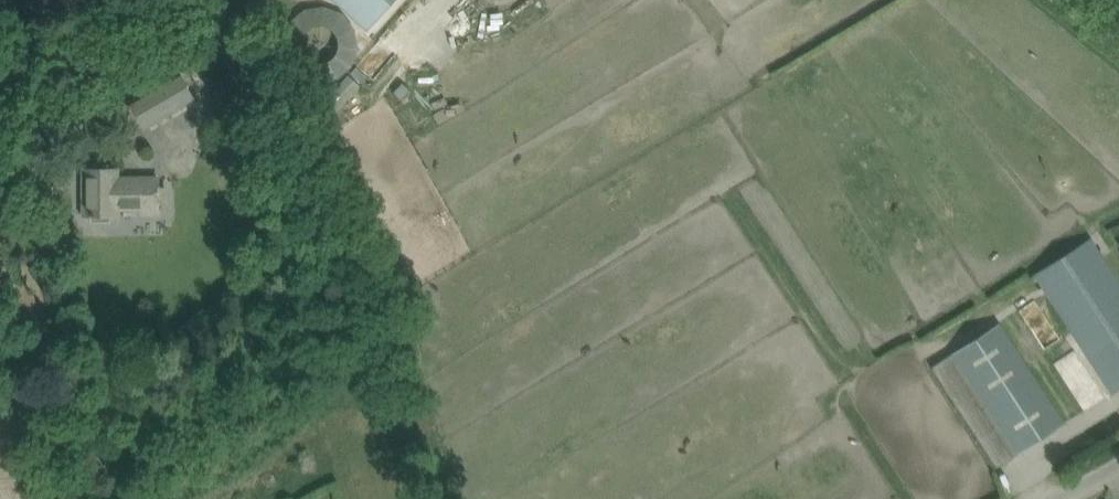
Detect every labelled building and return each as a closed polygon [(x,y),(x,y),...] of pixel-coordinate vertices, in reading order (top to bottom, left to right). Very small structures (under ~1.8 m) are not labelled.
[(365,28),(391,0),(334,0),(365,28)] [(369,76),(357,66),(352,73),(363,83),(369,76)] [(145,129),(197,100),(180,70),(128,100),(145,129)] [(328,121),(361,86),(349,75),(316,110),(328,121)] [(170,186),(158,186),(158,178),(117,178),(117,169),(84,169),(84,215),(117,215),(117,208),(143,208),(143,214),(158,214),(158,203),(170,203),(170,186)] [(1100,374),(1112,392),(1118,388),(1118,282),(1091,238),(1036,274),(1100,374)] [(1000,322),(933,365),(997,466),(1065,423),(1000,322)]
